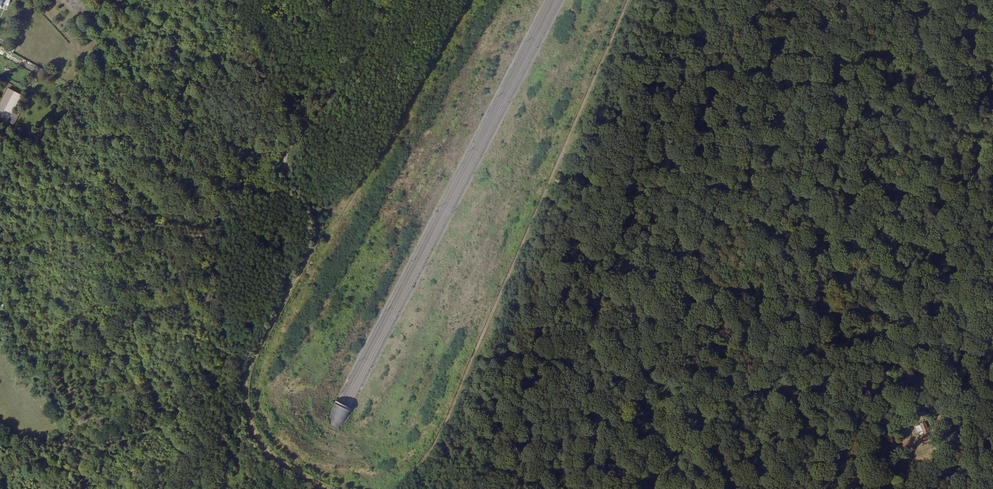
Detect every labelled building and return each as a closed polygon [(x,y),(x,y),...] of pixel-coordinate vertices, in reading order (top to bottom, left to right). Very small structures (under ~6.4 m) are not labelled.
[(20,94),(7,88),(0,102),(0,119),(7,122),(20,94)] [(26,391),(18,395),(21,403),(30,399),(26,391)] [(35,406),(27,408),(29,415),(37,413),(35,406)] [(14,418),(7,422),(10,429),(18,425),(14,418)] [(920,436),(929,432),(926,422),(916,427),(920,436)]
